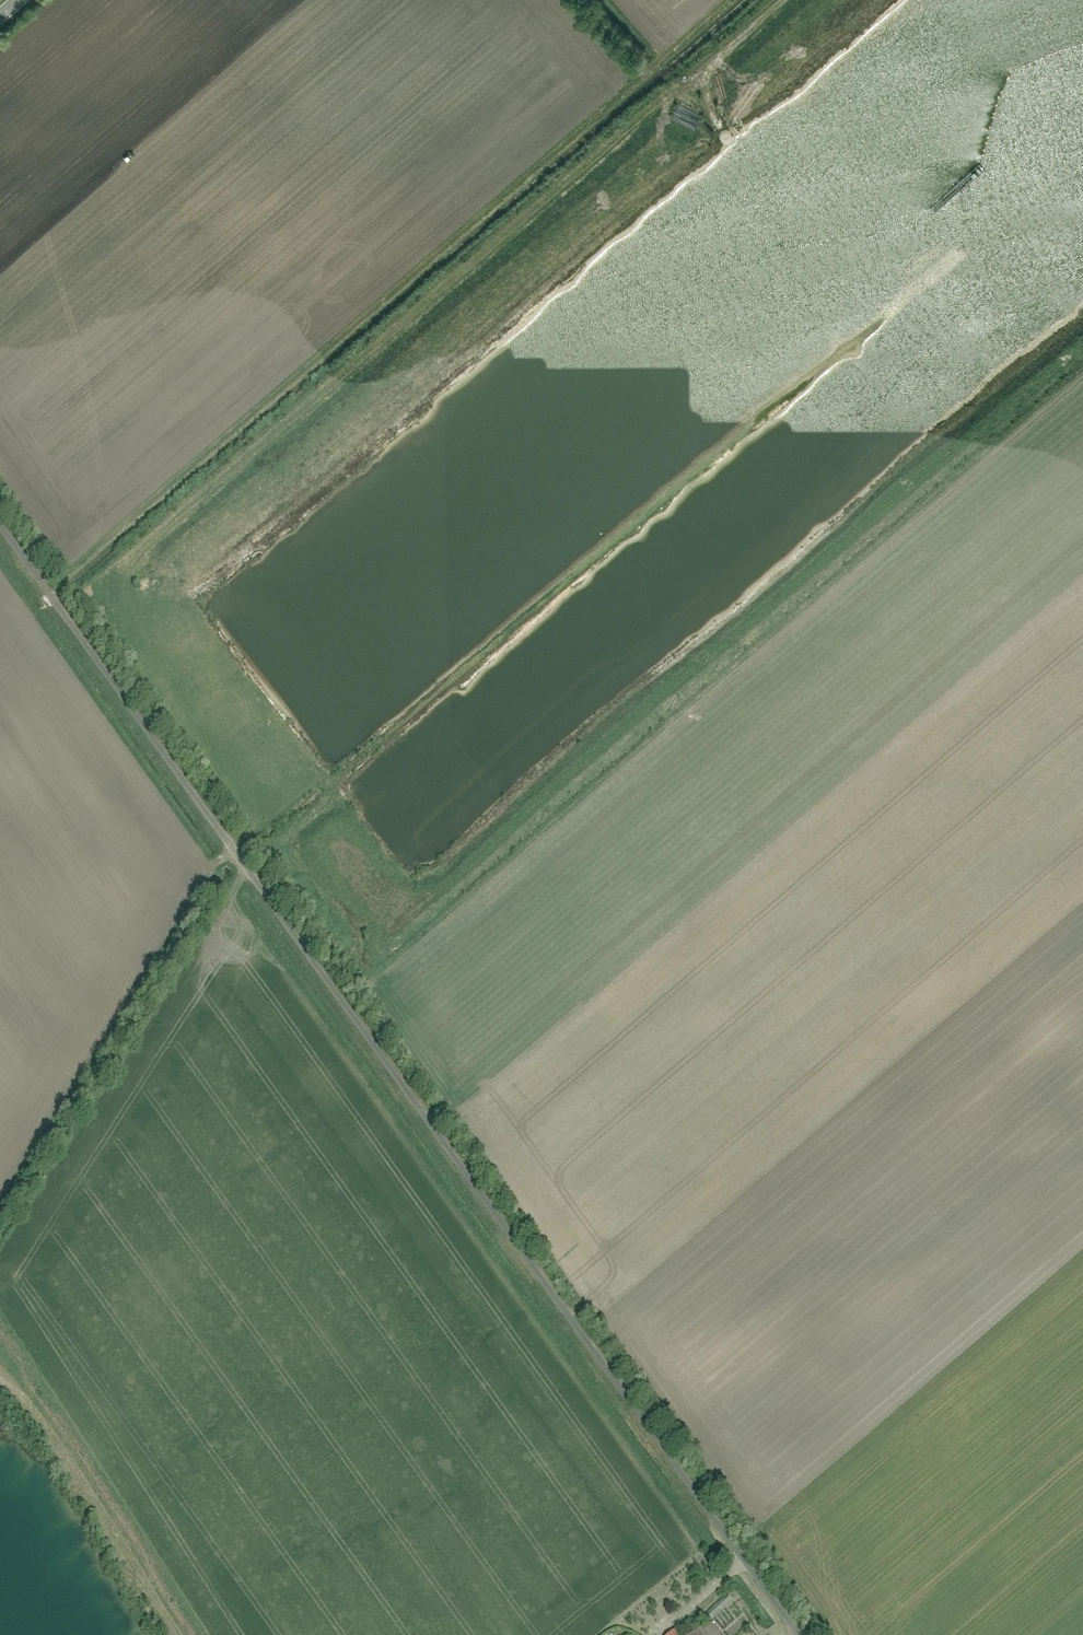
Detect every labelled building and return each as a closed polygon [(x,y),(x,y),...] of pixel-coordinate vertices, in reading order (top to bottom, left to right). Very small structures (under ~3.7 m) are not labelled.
[(728,1596),(706,1615),(713,1622),(734,1603),(728,1596)] [(713,1624),(699,1634),(721,1634),(713,1624)]
